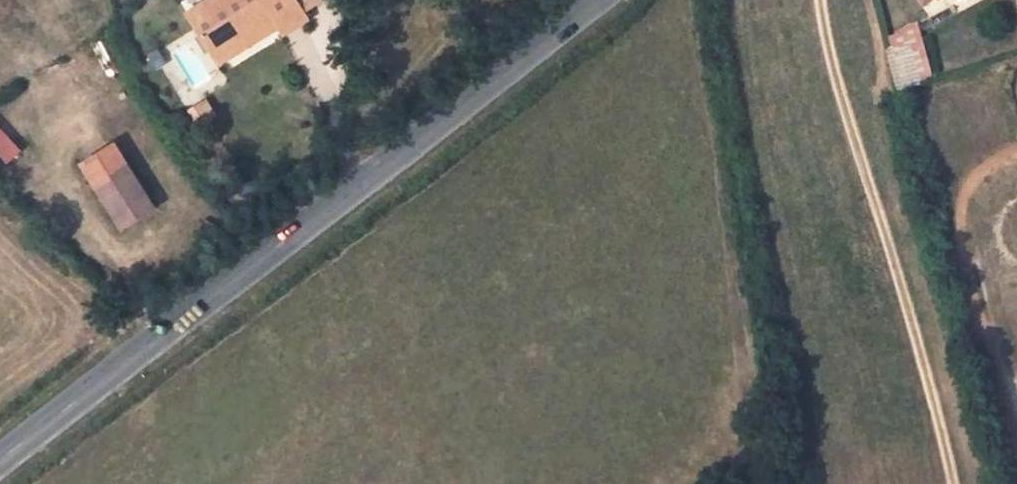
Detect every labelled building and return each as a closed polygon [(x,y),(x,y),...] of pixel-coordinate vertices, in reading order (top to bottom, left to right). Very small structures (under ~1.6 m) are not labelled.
[(210,52),(269,15),(276,27),(280,34),(306,18),(303,11),(296,0),(211,0),(187,15),(210,52)] [(303,11),(319,1),(319,0),(296,0),(303,11)] [(217,65),(276,27),(269,15),(210,52),(217,65)] [(920,32),(909,38),(914,54),(925,51),(920,32)] [(909,38),(886,52),(898,93),(922,85),(921,83),(933,80),(925,51),(914,54),(909,38)] [(166,50),(153,57),(163,73),(176,65),(166,50)] [(126,168),(95,192),(124,231),(155,207),(126,168)]
